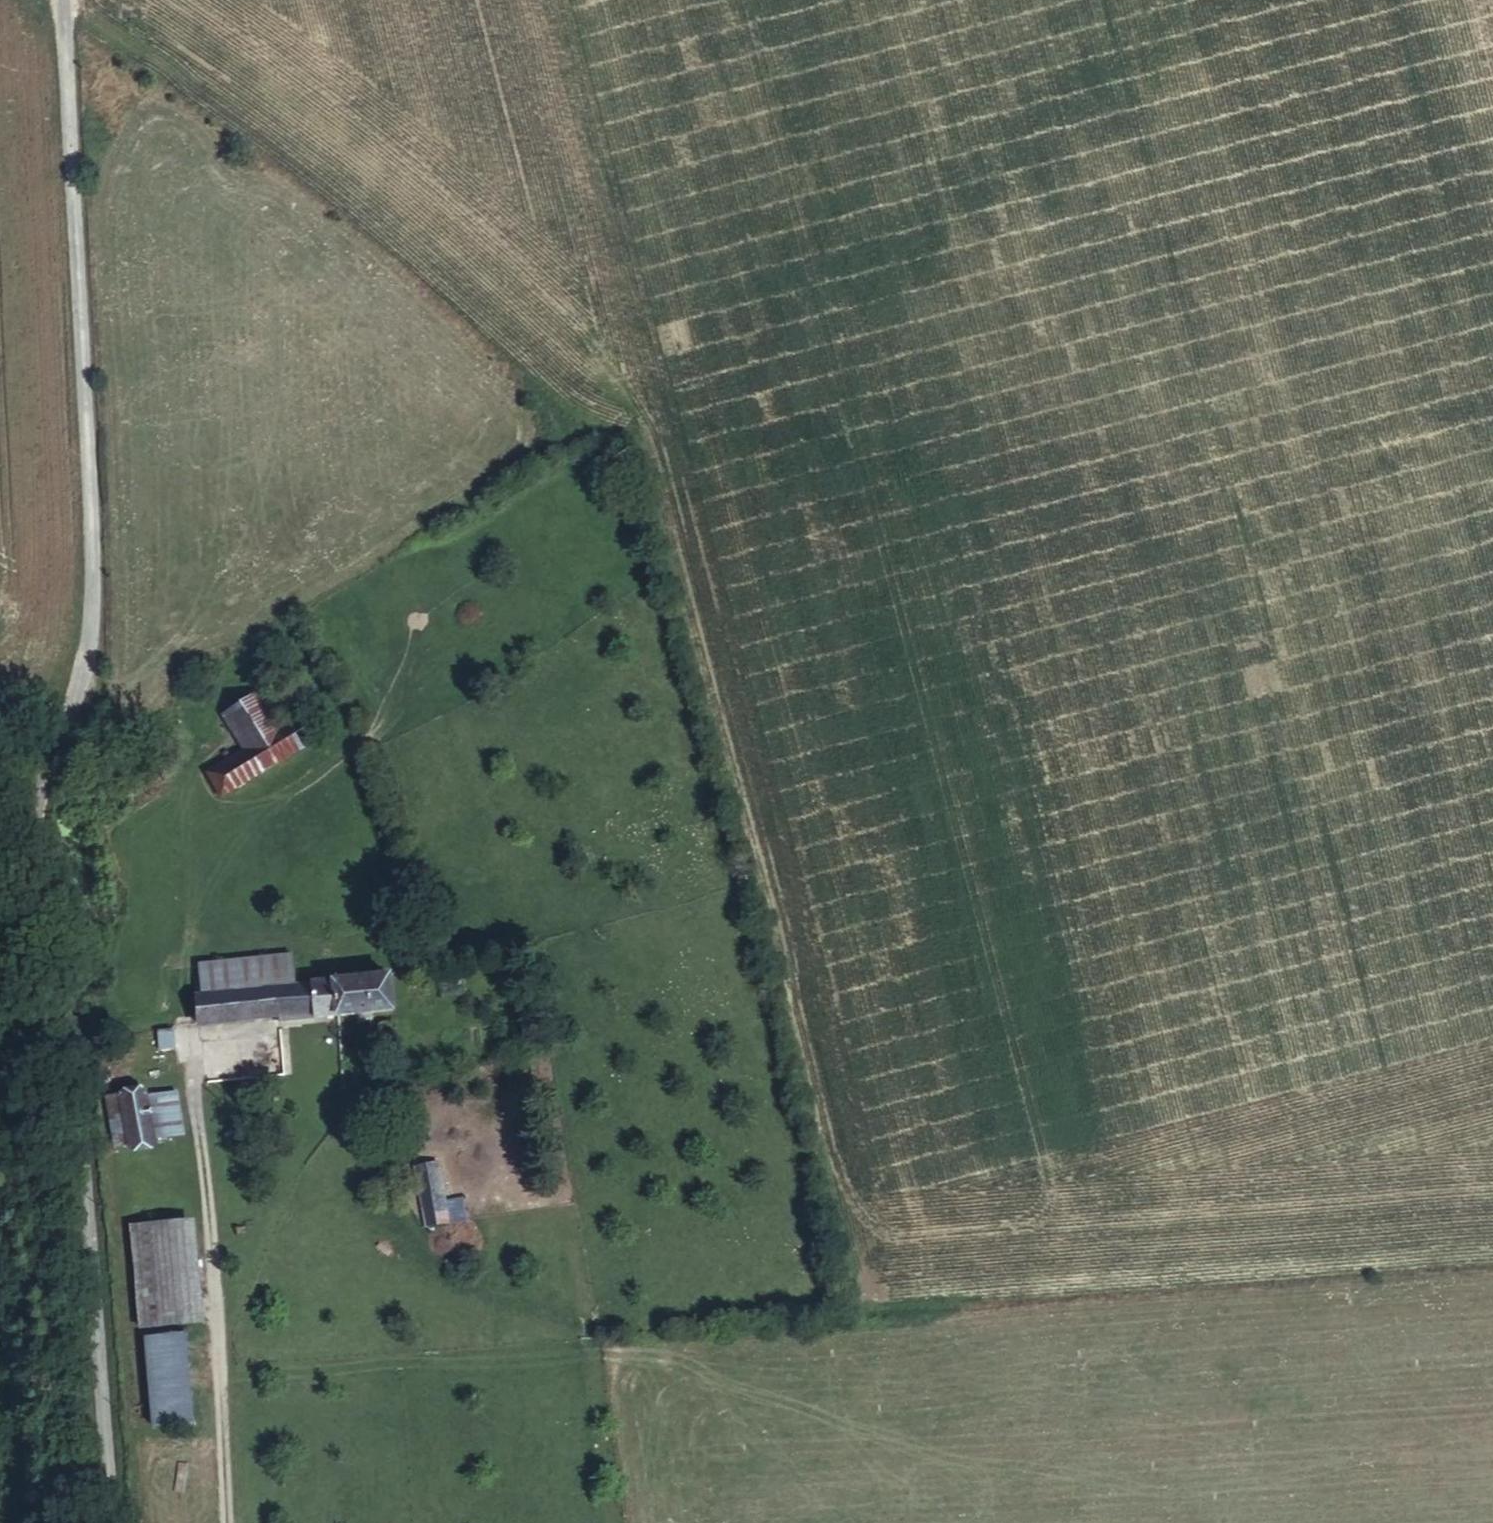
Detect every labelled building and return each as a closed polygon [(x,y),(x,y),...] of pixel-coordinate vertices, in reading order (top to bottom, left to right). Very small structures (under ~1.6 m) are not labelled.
[(343,689),(281,727),(245,749),(208,772),(222,796),(360,714),(343,689)] [(245,749),(281,727),(260,694),(224,716),(245,749)] [(199,965),(202,993),(296,984),(293,955),(199,965)] [(296,984),(202,993),(198,993),(199,1025),(278,1016),(278,1021),(393,1010),(389,975),(296,984)] [(175,1049),(174,1031),(158,1032),(160,1049),(175,1049)] [(147,1098),(154,1140),(184,1135),(176,1093),(147,1098)] [(128,1144),(154,1140),(147,1098),(121,1102),(128,1144)] [(115,1147),(128,1144),(121,1102),(108,1104),(115,1147)] [(448,1223),(437,1164),(416,1167),(427,1227),(448,1223)] [(143,1328),(187,1324),(177,1223),(133,1227),(143,1328)] [(187,1333),(148,1337),(156,1427),(196,1423),(187,1333)]
